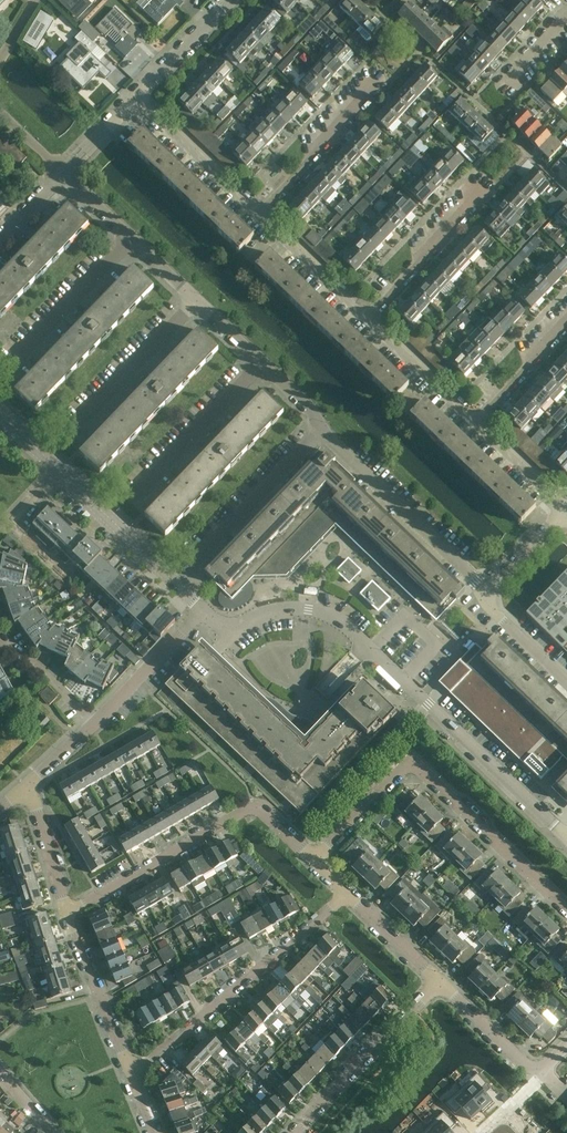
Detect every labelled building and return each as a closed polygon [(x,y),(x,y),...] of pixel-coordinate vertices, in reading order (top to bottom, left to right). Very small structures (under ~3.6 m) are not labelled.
[(60,0),(77,16),(88,6),(89,7),(96,0),(61,0),(60,0)] [(143,11),(150,17),(158,25),(177,5),(176,5),(180,1),(181,0),(154,0),(143,11)] [(270,6),(273,9),(282,17),(283,18),(285,16),(287,14),(287,15),(298,4),(294,0),(275,0),(273,2),(270,6)] [(361,5),(356,0),(346,0),(339,8),(349,17),(361,5)] [(480,3),(486,9),(490,5),(485,0),(483,0),(480,3)] [(534,17),(543,7),(536,0),(525,0),(521,4),(534,17)] [(462,5),(469,11),(472,7),(466,1),(462,5)] [(408,25),(420,12),(411,3),(398,16),(408,25)] [(480,3),(477,7),(483,12),(486,9),(480,3)] [(512,14),(525,26),(534,17),(521,4),(512,14)] [(359,27),(372,15),(361,5),(349,17),(359,27)] [(141,34),(114,9),(95,28),(105,38),(113,30),(124,41),(122,42),(121,41),(115,47),(126,58),(138,45),(134,42),(141,34)] [(256,20),(270,33),(280,22),(266,9),(256,20)] [(420,12),(408,25),(417,35),(430,21),(420,12)] [(454,16),(450,12),(444,18),(448,22),(454,16)] [(51,19),(41,13),(24,42),(34,48),(51,19)] [(318,13),(314,18),(317,22),(322,17),(318,13)] [(525,26),(512,14),(503,24),(516,36),(525,26)] [(360,28),(356,31),(357,32),(360,35),(367,42),(383,25),(372,15),(359,27),(360,28)] [(452,26),(457,20),(454,16),(448,22),(452,26)] [(270,33),(256,20),(246,31),(260,44),(270,33)] [(516,36),(503,24),(499,20),(490,30),(493,34),(494,34),(507,46),(516,36)] [(430,21),(417,35),(427,44),(440,31),(439,30),(430,21)] [(314,29),(309,35),(313,39),(315,41),(323,33),(330,39),(334,35),(321,22),(314,29)] [(85,23),(79,29),(93,42),(99,36),(85,23)] [(333,23),(330,27),(335,32),(339,28),(333,23)] [(302,25),(297,30),(299,33),(303,37),(308,31),(302,25)] [(469,29),(475,35),(479,31),(472,25),(469,29)] [(440,31),(427,44),(437,53),(453,36),(443,27),(439,30),(440,31)] [(339,28),(335,32),(342,38),(345,34),(339,28)] [(465,33),(472,39),(475,35),(469,29),(465,33)] [(260,44),(246,31),(236,41),(250,54),(253,57),(257,53),(254,50),(260,44)] [(68,59),(61,66),(83,87),(98,72),(105,80),(111,74),(91,54),(98,47),(82,32),(75,39),(79,43),(66,57),(68,59)] [(484,44),(498,56),(507,46),(494,34),(493,34),(484,44)] [(303,41),(307,45),(313,39),(309,35),(303,41)] [(350,38),(346,42),(352,48),(356,44),(354,42),(350,39),(350,38)] [(325,50),(329,53),(343,67),(353,56),(336,40),(325,50)] [(250,54),(236,41),(226,52),(227,53),(239,64),(240,65),(250,54)] [(481,41),(472,50),(475,54),(489,66),(498,56),(484,44),(481,41)] [(286,48),(289,51),(295,45),(291,42),(286,48)] [(281,43),(277,47),(282,52),(280,54),(284,57),(289,51),(286,48),(281,43)] [(451,49),(457,55),(460,51),(455,45),(451,49)] [(448,53),(454,58),(457,55),(451,49),(448,53)] [(289,56),(293,59),(299,53),(295,50),(289,56)] [(227,53),(224,55),(237,67),(239,64),(227,53)] [(343,67),(329,53),(319,64),(333,77),(343,67)] [(273,57),(279,63),(282,60),(278,56),(276,54),(273,57)] [(466,63),(480,76),(489,66),(475,54),(466,63)] [(284,62),(277,69),(282,73),(294,61),(293,59),(289,56),(284,62)] [(209,71),(221,83),(223,84),(233,73),(219,60),(209,71)] [(271,63),(266,69),(270,72),(275,67),(275,66),(271,63)] [(480,76),(466,63),(465,65),(457,73),(469,84),(471,85),(480,76)] [(309,74),(323,88),(333,77),(319,64),(309,74)] [(559,72),(566,80),(566,64),(559,72)] [(414,76),(427,88),(437,78),(437,77),(429,70),(424,66),(414,76)] [(433,66),(429,70),(437,77),(441,73),(433,66)] [(266,69),(260,75),(261,76),(264,79),(270,72),(266,69)] [(223,84),(221,83),(209,71),(199,81),(214,95),(213,94),(223,84)] [(559,72),(550,82),(562,94),(566,89),(566,80),(559,72)] [(298,85),(312,99),(323,88),(309,74),(298,85)] [(427,88),(414,76),(404,87),(417,99),(427,88)] [(263,83),(267,87),(273,81),(269,77),(263,83)] [(214,95),(199,81),(189,92),(204,106),(214,95)] [(562,94),(550,82),(541,91),(545,96),(553,103),(562,94)] [(257,89),(261,93),(267,87),(263,83),(257,89)] [(417,99),(404,87),(395,97),(408,109),(417,99)] [(282,102),(296,115),(307,105),(293,91),(282,102)] [(192,115),(193,116),(203,105),(204,106),(189,92),(179,103),(184,107),(189,112),(192,115)] [(238,98),(241,102),(247,96),(244,92),(238,98)] [(537,105),(541,109),(546,104),(533,92),(528,97),(532,100),(537,105)] [(449,98),(447,100),(439,93),(436,96),(443,104),(447,107),(453,101),(449,98)] [(545,96),(543,98),(551,106),(553,103),(545,96)] [(408,109),(395,97),(385,108),(398,120),(408,109)] [(241,102),(238,98),(232,104),(236,108),(241,102)] [(243,105),(247,108),(253,102),(249,98),(243,105)] [(459,123),(472,110),(461,101),(449,113),(459,123)] [(296,115),(282,102),(272,112),(287,126),(296,115)] [(438,110),(441,113),(447,107),(443,104),(438,110)] [(550,109),(546,104),(541,109),(546,114),(550,109)] [(247,108),(243,105),(238,110),(242,113),(247,108)] [(189,112),(184,107),(173,117),(179,123),(189,112)] [(526,107),(522,111),(522,110),(510,123),(520,133),(532,120),(536,116),(526,107)] [(287,126),(272,112),(268,108),(264,112),(268,116),(262,122),(277,136),(287,126)] [(398,120),(385,108),(375,119),(388,131),(398,120)] [(470,133),(482,120),(472,110),(459,123),(470,133)] [(193,116),(192,115),(189,112),(179,123),(183,127),(193,116)] [(218,119),(222,122),(227,116),(224,113),(218,119)] [(198,121),(193,116),(183,127),(188,132),(198,121)] [(424,124),(428,127),(433,122),(429,118),(424,124)] [(212,125),(216,129),(222,122),(218,119),(212,125)] [(224,125),(227,129),(233,123),(229,119),(224,125)] [(482,120),(470,133),(481,144),(486,139),(493,132),(493,131),(482,120)] [(529,142),(542,129),(532,120),(520,133),(529,142)] [(562,120),(556,126),(560,130),(566,124),(562,120)] [(198,121),(188,132),(193,136),(203,126),(198,121)] [(277,136),(262,122),(252,133),(266,147),(277,136)] [(358,134),(371,146),(381,135),(368,123),(358,134)] [(418,130),(421,134),(428,127),(424,124),(418,130)] [(224,125),(218,131),(222,136),(228,129),(227,129),(224,125)] [(440,125),(436,129),(445,138),(449,134),(440,125)] [(203,126),(193,136),(197,141),(208,130),(203,126)] [(539,151),(551,138),(542,129),(529,142),(539,151)] [(212,135),(213,135),(208,130),(197,141),(202,145),(212,135)] [(156,173),(170,158),(143,131),(128,147),(156,173)] [(493,132),(486,139),(490,143),(498,136),(493,132)] [(16,170),(27,159),(0,133),(0,155),(16,170)] [(266,147),(252,133),(242,143),(257,157),(266,147)] [(371,146),(358,134),(348,145),(361,157),(371,146)] [(405,151),(418,138),(413,134),(401,147),(405,151)] [(419,140),(423,144),(429,138),(425,134),(419,140)] [(449,134),(445,138),(452,144),(456,140),(449,134)] [(213,135),(212,135),(202,145),(207,150),(217,139),(213,135)] [(551,138),(539,151),(549,161),(561,148),(551,138)] [(212,154),(221,144),(222,144),(217,139),(207,150),(212,154)] [(419,140),(410,151),(414,154),(413,155),(416,157),(420,153),(417,150),(423,144),(419,140)] [(236,158),(241,162),(246,167),(257,157),(242,143),(232,154),(231,153),(236,158)] [(222,144),(221,144),(212,154),(217,159),(227,149),(222,144)] [(361,157),(348,145),(338,155),(351,167),(361,157)] [(221,163),(231,153),(227,149),(217,159),(221,163)] [(405,155),(399,161),(403,165),(413,155),(414,154),(410,151),(409,150),(405,155)] [(441,161),(453,173),(463,162),(451,150),(441,161)] [(398,151),(388,162),(392,165),(402,155),(398,151)] [(231,153),(221,163),(226,168),(236,158),(231,153)] [(351,167),(338,155),(328,166),(341,178),(351,167)] [(170,158),(156,173),(184,200),(198,185),(170,158)] [(236,158),(226,168),(231,173),(241,162),(236,158)] [(453,173),(441,161),(431,171),(443,183),(453,173)] [(328,166),(319,177),(332,188),(337,182),(341,186),(345,181),(342,178),(341,178),(328,166)] [(383,167),(378,172),(382,176),(387,170),(383,166),(383,167)] [(399,171),(395,167),(394,167),(389,173),(393,177),(399,171)] [(536,192),(535,192),(540,196),(550,185),(533,170),(523,180),(536,192)] [(443,183),(431,171),(425,177),(422,173),(417,178),(433,194),(443,183)] [(378,172),(373,178),(377,181),(382,176),(378,172)] [(379,195),(391,182),(386,176),(373,189),(379,195)] [(332,188),(319,177),(309,187),(322,199),(332,188)] [(433,194),(417,178),(407,189),(414,196),(412,198),(421,207),(433,194)] [(536,192),(523,180),(513,191),(526,203),(530,207),(534,202),(530,199),(535,192),(536,192)] [(198,185),(184,200),(211,227),(226,211),(198,185)] [(322,199),(309,187),(299,198),(312,210),(322,199)] [(363,188),(358,193),(362,197),(367,192),(363,188)] [(526,203),(513,191),(504,201),(516,213),(520,217),(524,213),(520,209),(526,203)] [(353,206),(356,203),(362,197),(358,193),(349,203),(353,206)] [(389,204),(393,207),(406,219),(416,209),(399,193),(389,204)] [(374,201),(368,195),(363,200),(370,206),(374,201)] [(553,197),(547,203),(552,207),(558,202),(556,200),(553,197)] [(301,219),(300,220),(303,222),(302,221),(312,210),(299,198),(289,209),(298,217),(301,219)] [(494,212),(507,224),(516,213),(504,201),(494,212)] [(552,207),(556,211),(562,205),(558,202),(552,207)] [(338,214),(342,217),(352,207),(348,203),(338,214)] [(396,230),(406,219),(393,207),(389,204),(379,214),(383,218),(396,230)] [(365,211),(358,205),(354,210),(357,213),(360,216),(365,211)] [(9,308),(88,225),(68,206),(0,277),(0,318),(9,308)] [(546,214),(550,217),(556,211),(552,207),(546,214)] [(558,218),(566,226),(566,208),(558,218)] [(357,213),(353,209),(343,220),(347,224),(357,213)] [(226,211),(211,227),(239,253),(254,238),(226,211)] [(507,224),(494,212),(484,223),(500,239),(510,228),(506,224),(507,224)] [(332,220),(336,223),(342,217),(338,214),(332,220)] [(300,220),(301,219),(298,217),(289,227),(293,231),(303,222),(300,220)] [(373,228),(386,240),(396,230),(383,218),(373,228)] [(343,220),(337,227),(341,231),(347,224),(343,220)] [(298,236),(308,226),(303,222),(293,231),(298,236)] [(537,223),(533,228),(537,232),(541,227),(537,223)] [(303,241),(312,231),(308,226),(298,236),(303,241)] [(386,240),(373,228),(363,238),(376,250),(386,240)] [(477,228),(467,238),(480,250),(483,254),(493,243),(477,228)] [(537,232),(533,228),(526,234),(530,238),(537,232)] [(317,235),(321,239),(327,233),(323,229),(317,235)] [(308,245),(317,235),(312,231),(303,241),(308,245)] [(555,242),(559,239),(553,233),(549,237),(555,242)] [(322,240),(321,239),(317,235),(308,245),(313,250),(322,240)] [(323,241),(327,245),(333,239),(329,235),(323,241)] [(376,250),(363,238),(353,249),(366,261),(376,250)] [(470,261),(480,250),(467,238),(457,249),(470,261)] [(516,245),(520,249),(526,242),(522,239),(516,245)] [(559,239),(555,242),(561,248),(565,244),(559,239)] [(322,240),(313,250),(317,255),(327,245),(323,241),(322,240)] [(534,250),(537,247),(532,241),(528,245),(534,250)] [(331,249),(327,245),(317,255),(322,259),(331,249)] [(534,250),(528,245),(521,252),(527,258),(534,250)] [(327,264),(337,254),(331,249),(322,259),(327,264)] [(353,249),(343,260),(346,263),(355,272),(366,261),(353,249)] [(470,261),(457,249),(447,260),(460,272),(470,261)] [(283,295),(297,280),(270,253),(255,268),(283,295)] [(331,268),(341,258),(337,254),(327,264),(331,268)] [(562,277),(566,272),(566,262),(559,255),(549,265),(562,277)] [(341,258),(331,268),(337,273),(346,263),(343,260),(341,258)] [(460,272),(447,260),(437,270),(450,282),(460,272)] [(496,266),(500,269),(506,263),(502,260),(496,266)] [(512,262),(508,265),(512,269),(514,271),(518,267),(512,262)] [(502,272),(506,275),(512,269),(508,265),(502,272)] [(562,277),(549,265),(540,275),(552,287),(562,277)] [(500,269),(496,266),(487,276),(491,279),(500,269)] [(133,268),(15,392),(35,412),(154,288),(133,268)] [(450,282),(437,270),(428,281),(441,293),(450,282)] [(529,286),(542,298),(552,287),(540,275),(529,286)] [(491,279),(487,276),(477,287),(481,290),(491,279)] [(311,322),(325,307),(297,280),(283,295),(311,322)] [(441,293),(428,281),(418,291),(431,303),(441,293)] [(542,298),(529,286),(519,297),(531,309),(542,298)] [(481,290),(477,287),(467,297),(471,301),(481,290)] [(488,287),(482,293),(486,296),(492,291),(488,287)] [(431,303),(418,291),(408,302),(421,314),(431,303)] [(460,292),(456,297),(461,303),(466,298),(460,292)] [(461,303),(465,307),(471,301),(467,297),(461,303)] [(478,297),(472,303),(476,307),(482,301),(478,297)] [(502,311),(515,323),(524,313),(512,301),(502,311)] [(410,325),(412,326),(411,325),(421,314),(408,302),(398,313),(407,321),(410,324),(410,325)] [(472,303),(466,309),(470,313),(476,307),(472,303)] [(338,348),(353,333),(325,307),(311,322),(338,348)] [(515,323),(502,311),(492,322),(505,334),(515,323)] [(447,313),(444,316),(447,318),(451,322),(453,319),(447,313)] [(451,322),(447,318),(436,329),(440,333),(451,322)] [(452,324),(456,328),(462,322),(458,318),(452,324)] [(484,323),(478,329),(481,333),(482,332),(495,344),(505,334),(492,322),(488,319),(484,323)] [(410,324),(407,321),(397,331),(402,336),(412,326),(410,325),(410,324)] [(456,328),(452,324),(446,330),(450,334),(456,328)] [(417,330),(412,326),(402,336),(407,340),(417,330)] [(481,333),(478,329),(467,339),(472,343),(472,342),(485,355),(495,344),(482,332),(481,333)] [(198,330),(79,454),(100,474),(138,434),(218,350),(198,330)] [(417,330),(407,340),(412,345),(422,335),(417,330)] [(366,375),(381,360),(353,333),(338,348),(366,375)] [(426,340),(430,343),(436,337),(432,334),(426,340)] [(422,335),(412,345),(416,349),(426,339),(422,335)] [(431,344),(430,343),(426,340),(426,339),(416,349),(421,354),(431,344)] [(432,345),(436,349),(441,343),(438,339),(432,345)] [(485,355),(472,342),(472,343),(467,339),(457,349),(461,353),(462,353),(475,365),(485,355)] [(431,344),(421,354),(426,359),(436,349),(432,345),(431,344)] [(436,349),(426,359),(431,364),(441,354),(436,349)] [(451,364),(455,368),(464,376),(475,365),(462,353),(461,353),(451,364)] [(566,353),(556,364),(566,374),(566,355),(566,353)] [(441,354),(431,364),(436,368),(446,358),(441,354)] [(446,358),(436,368),(440,373),(450,363),(446,358)] [(381,360),(366,375),(394,401),(408,386),(381,360)] [(450,363),(440,373),(445,378),(455,368),(451,364),(450,363)] [(556,364),(546,375),(561,388),(566,381),(566,374),(556,364)] [(564,391),(561,388),(546,375),(536,385),(551,398),(554,401),(564,391)] [(527,396),(541,409),(551,398),(536,385),(527,396)] [(263,393),(144,517),(165,536),(283,412),(263,393)] [(541,409),(527,396),(517,406),(531,420),(541,409)] [(437,444),(452,428),(424,402),(410,417),(437,444)] [(520,430),(521,431),(531,420),(517,406),(507,417),(513,423),(518,427),(521,430),(520,430)] [(561,408),(556,414),(562,419),(566,413),(561,408)] [(559,427),(563,431),(566,426),(566,425),(563,421),(559,427)] [(518,427),(513,423),(504,433),(508,437),(518,427)] [(543,431),(547,435),(553,428),(549,425),(543,431)] [(521,430),(518,427),(508,437),(513,442),(523,432),(521,431),(520,430),(521,430)] [(558,427),(554,432),(559,438),(564,433),(558,427)] [(452,428),(437,444),(465,470),(480,455),(452,428)] [(513,442),(518,447),(528,437),(523,432),(513,442)] [(531,440),(532,441),(537,446),(542,440),(536,434),(531,440)] [(522,451),(532,441),(528,437),(518,447),(522,451)] [(537,446),(533,443),(532,441),(522,451),(527,456),(537,446)] [(542,451),(543,452),(549,446),(545,442),(539,448),(542,451)] [(542,451),(539,448),(537,446),(527,456),(532,461),(542,451)] [(205,574),(213,582),(214,583),(214,582),(218,579),(219,579),(219,580),(220,580),(228,588),(227,590),(224,593),(223,595),(222,598),(222,600),(222,602),(224,604),(226,605),(228,606),(230,606),(232,606),(237,605),(241,603),(244,600),(247,597),(248,595),(249,593),(250,591),(249,588),(248,586),(245,582),(251,576),(252,577),(286,576),(338,522),(434,614),(451,597),(456,601),(457,599),(464,592),(454,582),(353,485),(333,465),(335,462),(323,450),(205,574)] [(543,452),(542,451),(532,461),(537,465),(546,455),(543,452)] [(561,470),(566,475),(566,454),(565,452),(554,463),(556,464),(561,470)] [(480,455),(465,470),(493,497),(508,482),(480,455)] [(546,455),(537,465),(541,470),(551,460),(546,455)] [(546,474),(556,464),(554,463),(551,460),(541,470),(546,474)] [(561,470),(556,464),(546,474),(552,480),(561,470)] [(508,482),(493,497),(521,524),(535,508),(508,482)] [(99,557),(100,558),(103,555),(87,540),(84,543),(48,509),(33,525),(40,533),(36,537),(51,551),(55,546),(62,553),(58,558),(65,565),(70,560),(84,574),(99,557)] [(18,548),(14,553),(22,559),(26,554),(18,548)] [(34,554),(40,560),(45,555),(38,549),(34,554)] [(0,570),(0,573),(25,578),(27,567),(27,566),(22,564),(25,562),(26,562),(22,559),(14,553),(11,550),(11,551),(8,557),(4,555),(3,556),(4,556),(2,563),(1,563),(0,570)] [(107,564),(100,558),(99,557),(84,574),(91,580),(107,564)] [(50,559),(45,564),(52,571),(56,566),(50,559)] [(348,560),(337,572),(349,584),(361,571),(348,560)] [(98,587),(114,571),(107,564),(91,580),(98,587)] [(61,570),(57,575),(63,581),(68,576),(61,570)] [(106,594),(121,578),(114,571),(98,587),(106,594)] [(526,614),(552,639),(560,631),(566,623),(566,571),(564,574),(557,582),(549,590),(541,597),(534,605),(526,614)] [(25,578),(0,573),(0,591),(3,591),(3,590),(23,589),(23,588),(25,578)] [(50,576),(46,580),(50,584),(54,580),(50,576)] [(113,601),(128,585),(121,578),(106,594),(113,601)] [(373,583),(361,595),(378,611),(389,599),(373,583)] [(120,608),(136,591),(128,585),(113,601),(120,608)] [(8,608),(33,599),(29,589),(29,588),(23,588),(23,589),(3,590),(3,591),(5,598),(8,608)] [(128,614),(143,598),(136,591),(120,608),(128,614)] [(88,598),(85,602),(89,606),(93,603),(88,599),(88,598)] [(135,621),(150,605),(143,598),(128,614),(135,621)] [(33,599),(8,608),(11,617),(12,617),(15,624),(15,625),(18,623),(18,622),(36,609),(33,599)] [(79,599),(73,603),(77,609),(83,605),(79,599)] [(150,605),(135,621),(142,628),(157,612),(150,605)] [(26,635),(47,620),(38,607),(36,609),(18,622),(18,623),(21,626),(20,626),(26,635)] [(153,631),(167,616),(160,609),(157,612),(142,628),(150,635),(153,631)] [(153,631),(161,638),(175,623),(167,616),(153,631)] [(47,620),(26,635),(31,643),(32,642),(36,648),(36,649),(37,649),(40,646),(39,646),(53,629),(47,620)] [(560,631),(552,639),(563,649),(566,645),(562,640),(566,636),(566,637),(566,635),(563,631),(566,629),(566,630),(566,623),(560,631)] [(55,654),(66,631),(57,626),(56,625),(53,629),(39,646),(40,646),(47,649),(46,650),(55,654)] [(117,626),(114,630),(121,636),(124,633),(117,626)] [(105,630),(99,636),(104,641),(110,635),(105,630)] [(66,631),(55,654),(64,658),(65,658),(68,659),(69,659),(76,644),(80,637),(66,631)] [(446,689),(449,693),(540,780),(565,754),(566,757),(566,704),(552,690),(545,683),(542,680),(531,669),(528,666),(521,660),(518,657),(507,646),(504,643),(496,636),(487,645),(484,648),(481,651),(475,645),(474,646),(475,646),(440,683),(446,689)] [(143,657),(148,652),(139,643),(134,648),(143,657)] [(90,656),(76,644),(69,659),(68,659),(65,668),(68,670),(68,671),(73,675),(90,656)] [(206,653),(200,647),(179,669),(180,670),(165,686),(259,775),(293,808),(301,814),(395,715),(363,684),(334,716),(311,741),(277,708),(272,704),(266,702),(263,701),(256,701),(256,700),(218,664),(217,664),(214,662),(213,662),(205,654),(206,653)] [(135,666),(140,660),(131,652),(126,657),(135,666)] [(90,656),(73,675),(81,682),(81,681),(85,684),(84,684),(85,684),(101,665),(100,665),(90,656)] [(101,665),(85,684),(85,685),(87,683),(103,691),(107,682),(109,684),(118,674),(113,670),(114,667),(104,662),(103,662),(100,665),(101,665)] [(14,692),(8,680),(0,684),(0,704),(14,692)] [(48,688),(40,696),(50,705),(58,697),(48,688)] [(8,709),(17,700),(13,696),(4,705),(8,709)] [(37,724),(42,729),(49,722),(44,717),(40,721),(37,724)] [(148,753),(160,746),(153,732),(141,739),(148,753)] [(129,746),(137,759),(148,753),(141,739),(129,746)] [(117,752),(125,766),(137,759),(129,746),(117,752)] [(106,759),(114,773),(125,766),(117,752),(106,759)] [(94,766),(102,779),(114,773),(106,759),(94,766)] [(137,762),(133,764),(136,769),(142,779),(146,776),(143,771),(142,772),(137,762)] [(184,767),(187,773),(193,769),(190,764),(184,767)] [(83,772),(91,786),(102,779),(94,766),(83,772)] [(159,770),(162,776),(168,773),(165,767),(159,770)] [(179,770),(182,776),(187,773),(184,767),(179,770)] [(153,774),(156,780),(162,776),(159,770),(153,774)] [(71,779),(79,793),(91,786),(83,772),(71,779)] [(176,780),(173,774),(161,780),(164,786),(176,780)] [(557,788),(566,798),(566,778),(557,788)] [(79,793),(71,779),(59,786),(67,800),(79,793)] [(135,784),(139,789),(145,786),(142,780),(135,784)] [(164,786),(161,780),(155,784),(158,790),(164,786)] [(135,784),(130,787),(133,793),(139,789),(135,784)] [(211,786),(211,787),(199,793),(207,807),(219,800),(211,786)] [(144,790),(138,794),(141,800),(142,799),(145,805),(151,802),(148,796),(147,796),(144,790)] [(207,807),(199,793),(188,800),(195,814),(207,807)] [(112,797),(116,803),(121,800),(118,794),(112,797)] [(132,797),(135,803),(141,800),(138,794),(132,797)] [(106,801),(110,806),(116,803),(112,797),(106,801)] [(416,824),(431,809),(420,798),(414,804),(408,797),(396,809),(407,820),(409,818),(416,824)] [(195,814),(188,800),(181,804),(178,800),(174,802),(176,806),(176,807),(184,820),(195,814)] [(115,807),(118,813),(124,809),(121,804),(115,807)] [(95,807),(89,810),(92,816),(99,813),(95,807)] [(109,810),(112,816),(118,813),(115,807),(109,810)] [(176,807),(165,813),(172,827),(184,820),(176,807)] [(431,809),(416,824),(422,830),(420,833),(432,844),(443,831),(437,825),(442,819),(431,809)] [(92,816),(89,810),(83,814),(86,820),(92,816)] [(172,827),(165,813),(153,820),(161,833),(172,827)] [(100,814),(94,818),(97,824),(103,820),(100,814)] [(374,817),(371,820),(377,826),(379,823),(374,817)] [(71,839),(85,831),(78,819),(64,827),(71,839)] [(103,820),(97,824),(101,830),(107,826),(103,820)] [(161,833),(153,820),(142,826),(149,840),(161,833)] [(23,839),(18,826),(0,832),(0,839),(0,840),(2,839),(3,845),(23,839)] [(149,840),(142,826),(130,833),(138,847),(149,840)] [(78,850),(92,842),(85,831),(71,839),(78,850)] [(138,847),(130,833),(118,840),(126,854),(138,847)] [(455,862),(470,846),(459,835),(453,841),(446,834),(435,847),(446,858),(448,856),(455,862)] [(113,837),(107,841),(111,847),(116,843),(113,837)] [(353,868),(364,879),(379,863),(373,857),(375,855),(363,844),(358,839),(356,837),(341,852),(344,855),(347,852),(358,862),(355,865),(353,868)] [(23,839),(3,845),(5,851),(4,852),(6,858),(27,852),(23,839)] [(84,862),(98,854),(92,842),(78,850),(84,862)] [(217,849),(226,864),(237,857),(229,842),(217,849)] [(116,843),(111,847),(114,853),(120,849),(116,843)] [(470,846),(455,862),(461,868),(459,870),(470,881),(482,869),(475,862),(481,856),(470,846)] [(226,864),(217,849),(206,855),(214,870),(226,864)] [(12,871),(31,865),(27,852),(6,858),(8,866),(10,865),(12,871)] [(243,853),(240,857),(252,869),(255,867),(262,874),(264,872),(264,871),(260,867),(257,864),(244,852),(243,853)] [(98,854),(84,862),(91,874),(105,866),(98,854)] [(214,870),(206,855),(194,862),(203,877),(214,870)] [(206,882),(203,877),(194,862),(190,864),(189,863),(182,867),(182,869),(191,884),(192,883),(194,888),(206,882)] [(379,863),(364,879),(375,890),(380,884),(387,890),(399,878),(387,867),(385,869),(379,863)] [(411,868),(416,872),(420,867),(416,863),(411,868)] [(14,885),(35,878),(31,865),(12,871),(14,877),(12,878),(14,885)] [(191,884),(182,869),(171,875),(179,890),(191,884)] [(263,886),(271,878),(272,877),(265,871),(264,871),(261,875),(256,880),(263,886)] [(493,899),(509,883),(498,872),(492,878),(485,871),(473,884),(485,895),(487,893),(493,899)] [(20,897),(39,891),(35,878),(14,885),(16,892),(18,891),(20,897)] [(391,905),(402,916),(418,900),(422,896),(404,878),(390,893),(397,899),(395,901),(391,905)] [(152,886),(161,901),(173,895),(164,879),(152,886)] [(236,881),(240,888),(244,886),(240,879),(236,881)] [(231,884),(236,891),(240,888),(236,881),(231,884)] [(509,883),(493,899),(499,905),(497,907),(509,918),(521,906),(514,899),(520,893),(509,883)] [(250,887),(254,894),(258,891),(254,884),(250,887)] [(140,893),(149,908),(161,901),(152,886),(140,893)] [(251,898),(250,896),(254,894),(250,887),(246,889),(239,893),(245,902),(251,898)] [(450,893),(454,897),(460,892),(455,887),(450,893)] [(39,891),(20,897),(22,903),(20,904),(23,911),(43,904),(39,891)] [(213,895),(217,902),(221,899),(217,892),(213,895)] [(149,908),(140,893),(128,900),(137,915),(149,908)] [(422,896),(418,900),(402,916),(413,927),(417,923),(419,921),(426,927),(441,911),(423,894),(422,896)] [(206,898),(210,906),(217,902),(213,895),(206,898)] [(291,896),(289,896),(275,905),(284,920),(300,911),(291,896)] [(223,902),(229,914),(236,910),(229,899),(223,902)] [(184,906),(190,917),(196,914),(192,908),(189,902),(184,906)] [(202,902),(192,908),(196,914),(205,908),(202,902)] [(229,914),(223,902),(208,911),(211,916),(211,917),(221,912),(224,917),(229,914)] [(264,911),(273,927),(284,920),(275,905),(264,911)] [(184,906),(178,909),(179,912),(181,915),(184,921),(190,917),(184,906)] [(480,912),(475,907),(470,913),(475,917),(480,912)] [(96,933),(112,927),(104,909),(89,916),(96,933)] [(532,936),(547,920),(536,909),(530,915),(524,909),(512,921),(524,932),(526,930),(532,936)] [(252,918),(261,933),(273,927),(264,911),(252,918)] [(13,919),(11,913),(0,916),(0,923),(13,919)] [(130,913),(129,914),(123,917),(126,922),(133,917),(130,913)] [(27,934),(50,927),(46,914),(20,922),(23,929),(25,929),(27,934)] [(181,915),(172,920),(175,926),(177,925),(181,923),(184,921),(181,915)] [(196,917),(201,925),(205,922),(201,915),(196,917)] [(128,926),(135,922),(133,917),(126,922),(128,926)] [(192,920),(195,925),(196,927),(201,925),(196,917),(192,920)] [(261,933),(252,918),(241,924),(249,940),(261,933)] [(441,953),(456,937),(450,931),(452,929),(440,918),(429,930),(435,937),(430,942),(441,953)] [(0,923),(0,925),(0,926),(2,926),(3,929),(15,926),(13,919),(0,923)] [(474,919),(470,923),(475,928),(479,924),(474,919)] [(192,920),(187,923),(190,928),(195,925),(192,920)] [(547,920),(532,936),(538,942),(536,944),(548,955),(559,943),(553,936),(558,930),(547,920)] [(159,925),(163,933),(167,930),(163,923),(159,925)] [(152,930),(156,936),(163,933),(159,925),(155,928),(152,930)] [(34,947),(54,940),(50,927),(27,934),(27,935),(31,933),(33,939),(32,940),(34,947)] [(101,947),(117,940),(112,927),(96,933),(101,947)] [(173,931),(178,938),(182,935),(178,928),(173,931)] [(343,946),(330,932),(320,943),(319,941),(316,944),(317,945),(328,957),(332,962),(338,968),(342,963),(336,958),(340,954),(340,950),(339,949),(343,946)] [(456,937),(441,953),(452,964),(456,960),(458,958),(465,964),(476,952),(465,941),(467,938),(462,932),(457,937),(456,937)] [(140,944),(147,941),(144,937),(137,941),(139,945),(140,944)] [(227,945),(236,960),(248,953),(239,938),(227,945)] [(499,943),(493,938),(488,944),(493,949),(499,943)] [(39,959),(58,953),(54,940),(34,947),(36,954),(38,953),(39,959)] [(106,958),(122,952),(117,940),(101,947),(106,958)] [(142,949),(149,945),(147,941),(140,944),(139,945),(142,949)] [(163,949),(170,960),(176,957),(169,945),(163,949)] [(216,951),(221,961),(225,967),(236,960),(227,945),(216,951)] [(328,957),(317,945),(311,952),(309,950),(307,953),(308,955),(318,967),(323,971),(327,967),(332,962),(328,957)] [(562,946),(551,958),(562,969),(564,967),(566,970),(566,950),(562,946)] [(225,967),(221,961),(216,951),(214,947),(202,954),(213,973),(225,967)] [(158,952),(164,964),(170,960),(163,949),(158,952)] [(2,962),(10,959),(7,951),(2,953),(0,953),(0,963),(2,962)] [(111,971),(127,964),(122,952),(106,958),(111,971)] [(42,973),(62,966),(58,953),(39,959),(41,965),(40,966),(42,973)] [(541,962),(545,958),(540,953),(536,957),(541,962)] [(193,964),(198,974),(202,980),(213,973),(202,954),(191,960),(193,964)] [(318,967),(308,955),(299,965),(307,974),(309,976),(318,967)] [(480,990),(495,974),(489,968),(491,966),(479,955),(468,967),(474,974),(469,979),(480,990)] [(518,960),(513,956),(508,961),(513,966),(518,960)] [(146,966),(150,972),(161,966),(158,960),(146,966)] [(135,975),(132,976),(127,964),(111,971),(116,984),(122,981),(125,987),(137,980),(135,975)] [(198,974),(193,964),(181,971),(190,987),(202,980),(198,974)] [(368,970),(362,964),(352,974),(349,977),(355,983),(368,970)] [(307,974),(299,965),(290,974),(300,986),(309,976),(307,974)] [(62,966),(42,973),(44,980),(46,980),(47,985),(66,979),(62,966)] [(0,976),(0,985),(18,980),(16,972),(6,974),(0,976)] [(296,990),(300,986),(290,974),(280,984),(291,995),(296,1000),(302,1006),(307,1011),(311,1007),(306,1002),(305,1002),(300,997),(301,996),(296,990)] [(495,974),(480,990),(491,1001),(497,995),(503,1001),(515,989),(503,978),(501,980),(495,974)] [(146,979),(150,986),(154,984),(150,976),(146,979)] [(318,977),(314,981),(320,987),(324,983),(318,977)] [(343,984),(348,990),(355,983),(349,977),(349,978),(343,984)] [(66,979),(47,985),(50,991),(48,992),(50,999),(71,993),(66,979)] [(150,986),(146,979),(141,982),(145,989),(150,986)] [(167,990),(170,994),(169,994),(178,1009),(190,1003),(181,987),(178,982),(166,989),(167,990)] [(371,997),(381,1009),(388,1002),(389,1004),(392,1001),(391,999),(380,987),(375,982),(370,987),(373,990),(369,994),(368,995),(371,997)] [(326,991),(330,987),(326,983),(322,987),(326,991)] [(291,995),(280,984),(271,993),(282,1005),(291,995)] [(122,993),(125,998),(137,992),(134,986),(122,993)] [(308,987),(305,991),(320,1006),(323,1002),(314,993),(315,992),(308,987)] [(359,994),(362,997),(367,1002),(362,1007),(372,1018),(381,1009),(371,997),(368,995),(369,994),(364,989),(359,994)] [(156,997),(158,1001),(167,1016),(178,1009),(169,994),(170,994),(167,990),(156,997)] [(519,1027),(534,1011),(527,1005),(530,1003),(518,992),(506,1004),(513,1011),(507,1017),(519,1027)] [(282,1005),(271,993),(262,1003),(272,1015),(277,1020),(283,1025),(287,1021),(281,1015),(282,1015),(277,1010),(282,1005)] [(561,1003),(551,994),(547,1000),(556,1009),(561,1003)] [(353,1006),(357,1002),(351,996),(347,1000),(353,1006)] [(33,1003),(35,1010),(48,1007),(46,1000),(33,1003)] [(146,1008),(155,1023),(167,1016),(158,1001),(146,1008)] [(22,1002),(20,1005),(20,1009),(23,1011),(27,1011),(29,1008),(29,1004),(26,1002),(22,1002)] [(272,1015),(262,1003),(253,1012),(263,1024),(268,1029),(272,1025),(277,1020),(272,1015)] [(290,1006),(286,1010),(292,1016),(296,1012),(290,1006)] [(348,1012),(342,1006),(338,1010),(344,1016),(348,1012)] [(372,1018),(362,1007),(352,1016),(363,1028),(372,1018)] [(155,1023),(146,1008),(134,1015),(143,1030),(155,1023)] [(534,1011),(519,1027),(530,1038),(535,1032),(542,1038),(548,1043),(557,1034),(551,1029),(554,1026),(542,1015),(540,1017),(534,1011)] [(253,1012),(244,1022),(254,1034),(263,1024),(253,1012)] [(343,1026),(354,1037),(363,1028),(352,1016),(348,1012),(344,1016),(339,1021),(343,1026)] [(329,1020),(335,1025),(334,1026),(339,1030),(334,1035),(344,1047),(354,1037),(343,1026),(339,1021),(332,1016),(329,1020)] [(256,1054),(259,1051),(259,1050),(254,1044),(254,1043),(249,1039),(254,1034),(244,1022),(243,1022),(234,1032),(245,1043),(245,1044),(256,1054)] [(272,1025),(268,1029),(274,1035),(278,1031),(272,1025)] [(288,1030),(293,1034),(297,1030),(292,1025),(288,1030)] [(323,1025),(319,1029),(325,1035),(329,1031),(323,1025)] [(245,1043),(234,1032),(225,1042),(235,1053),(236,1053),(246,1064),(250,1060),(244,1054),(245,1053),(240,1048),(245,1044),(245,1043)] [(222,1067),(226,1063),(220,1057),(219,1055),(224,1050),(221,1047),(210,1035),(200,1045),(209,1055),(212,1057),(211,1057),(216,1061),(222,1067)] [(263,1035),(259,1039),(265,1044),(269,1040),(263,1035)] [(310,1039),(316,1044),(320,1040),(314,1035),(310,1039)] [(344,1047),(334,1035),(325,1045),(335,1057),(344,1047)] [(301,1048),(307,1054),(307,1055),(311,1059),(306,1064),(317,1076),(326,1066),(316,1055),(316,1054),(305,1044),(301,1041),(299,1044),(302,1047),(301,1048)] [(191,1055),(202,1066),(211,1057),(212,1057),(209,1055),(200,1045),(191,1055)] [(335,1057),(325,1045),(316,1054),(316,1055),(326,1066),(335,1057)] [(302,1060),(296,1054),(292,1058),(298,1064),(302,1060)] [(191,1055),(181,1065),(193,1076),(196,1073),(202,1066),(191,1055)] [(291,1068),(286,1063),(283,1068),(289,1073),(292,1069),(291,1068)] [(317,1076),(306,1064),(297,1074),(308,1085),(317,1076)] [(259,1065),(253,1066),(251,1069),(256,1073),(262,1068),(259,1065)] [(210,1067),(206,1071),(213,1077),(216,1073),(210,1067)] [(186,1079),(177,1070),(172,1075),(181,1084),(186,1079)] [(277,1073),(273,1077),(279,1083),(283,1079),(277,1073)] [(308,1085),(297,1074),(288,1083),(298,1095),(308,1085)] [(477,1074),(461,1089),(483,1113),(493,1103),(485,1094),(481,1090),(487,1085),(477,1074)] [(161,1087),(159,1088),(163,1097),(161,1098),(162,1101),(164,1100),(164,1101),(179,1096),(185,1093),(181,1084),(172,1075),(161,1086),(161,1087)] [(197,1080),(193,1085),(202,1094),(207,1089),(197,1080)] [(298,1095),(288,1083),(279,1093),(289,1105),(298,1095)] [(264,1087),(260,1091),(266,1097),(261,1102),(266,1107),(265,1107),(276,1118),(283,1111),(284,1113),(287,1110),(286,1108),(275,1097),(270,1092),(270,1093),(264,1087)] [(461,1089),(445,1104),(455,1114),(461,1109),(471,1120),(481,1111),(482,1113),(483,1113),(461,1089)] [(169,1113),(185,1108),(184,1108),(198,1102),(196,1097),(189,1100),(188,1099),(182,1102),(179,1096),(164,1101),(168,1110),(166,1110),(168,1114),(169,1113)] [(252,1100),(251,1100),(257,1106),(256,1107),(261,1112),(257,1116),(256,1116),(267,1128),(276,1118),(265,1107),(266,1107),(261,1102),(260,1101),(255,1097),(252,1100)] [(4,1103),(8,1106),(13,1102),(9,1098),(4,1103)] [(254,1132),(262,1132),(267,1128),(256,1116),(257,1116),(246,1106),(242,1110),(248,1116),(247,1117),(252,1121),(247,1126),(254,1132)] [(185,1108),(169,1113),(174,1125),(190,1120),(189,1120),(185,1108)] [(205,1108),(201,1109),(193,1113),(195,1118),(203,1115),(203,1114),(207,1113),(205,1108)] [(22,1113),(14,1122),(19,1126),(27,1118),(22,1113)] [(427,1128),(432,1132),(451,1132),(449,1131),(455,1125),(443,1113),(427,1128)] [(236,1116),(232,1120),(239,1126),(243,1121),(236,1116)] [(174,1125),(178,1132),(195,1132),(197,1132),(195,1126),(196,1123),(194,1118),(189,1120),(190,1120),(174,1125)] [(0,1131),(0,1132),(13,1132),(16,1130),(7,1122),(0,1131)]
